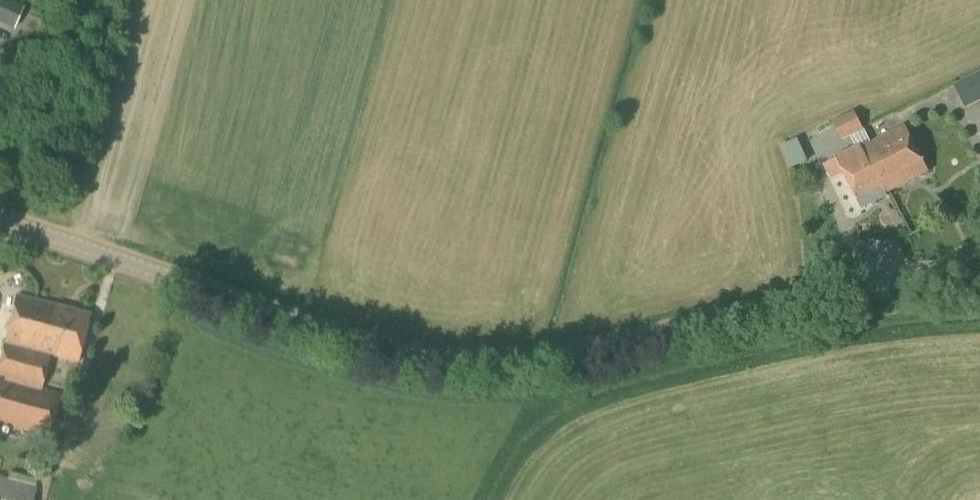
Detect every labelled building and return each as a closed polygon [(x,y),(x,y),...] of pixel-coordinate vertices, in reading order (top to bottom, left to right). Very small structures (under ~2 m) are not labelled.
[(24,7),(9,0),(0,0),(0,25),(13,31),(24,7)] [(979,101),(979,71),(953,85),(965,109),(979,101)] [(868,142),(869,142),(853,111),(831,122),(841,141),(849,137),(854,145),(833,156),(859,209),(885,196),(883,192),(888,189),(874,161),(876,157),(868,142)] [(874,161),(888,189),(927,170),(901,126),(869,142),(868,142),(876,157),(874,161)] [(791,169),(807,162),(797,139),(781,146),(791,169)] [(812,176),(807,166),(799,170),(804,180),(812,176)] [(44,369),(47,356),(75,363),(87,315),(13,296),(0,347),(0,359),(44,369)] [(44,369),(0,359),(0,427),(46,439),(57,396),(38,391),(44,369)] [(35,488),(0,479),(0,499),(32,499),(35,488)]
